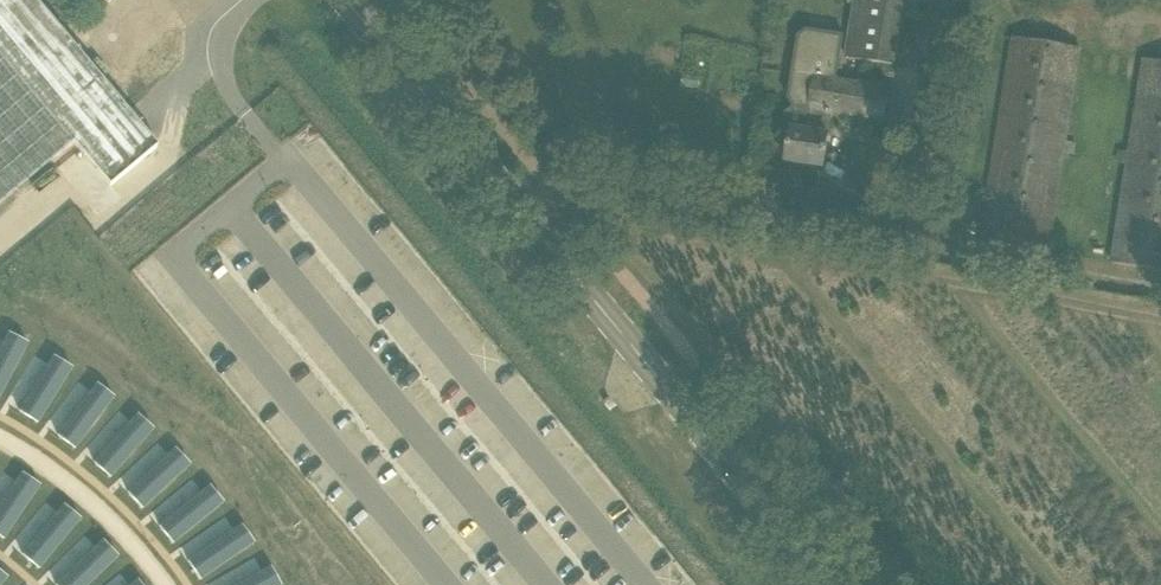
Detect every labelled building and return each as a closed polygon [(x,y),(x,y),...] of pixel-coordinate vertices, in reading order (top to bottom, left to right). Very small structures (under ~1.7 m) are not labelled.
[(72,140),(111,188),(159,147),(36,0),(0,0),(0,200),(72,140)] [(844,58),(892,65),(903,0),(853,0),(844,58)] [(1084,47),(1015,36),(982,242),(1047,252),(1064,154),(1076,156),(1078,143),(1069,142),(1084,47)] [(786,161),(823,167),(829,135),(827,134),(831,112),(885,121),(890,87),(867,83),(831,78),(837,42),(805,37),(797,43),(788,97),(794,106),(786,112),(784,122),(790,131),(791,131),(786,161)] [(1143,59),(1128,152),(1118,151),(1116,163),(1128,165),(1113,263),(1160,271),(1160,62),(1143,59)] [(34,343),(0,326),(0,369),(16,377),(34,343)] [(58,399),(81,366),(34,343),(16,377),(58,399)] [(100,428),(127,397),(81,366),(58,399),(100,428)] [(16,377),(0,369),(0,406),(16,377)] [(0,406),(0,412),(36,433),(58,399),(16,377),(0,406)] [(135,458),(164,429),(127,397),(100,428),(135,458)] [(58,399),(36,433),(73,459),(100,428),(58,399)] [(100,428),(73,459),(107,487),(135,458),(100,428)] [(169,491),(200,465),(164,429),(135,458),(169,491)] [(48,482),(5,453),(0,461),(0,499),(25,516),(48,482)] [(135,458),(107,487),(138,518),(169,491),(135,458)] [(201,528),(234,504),(200,465),(169,491),(201,528)] [(65,550),(93,519),(48,482),(25,516),(65,550)] [(138,518),(139,518),(169,553),(201,528),(169,491),(138,518)] [(2,551),(25,516),(0,499),(0,549),(2,551)] [(228,567),(261,546),(234,504),(201,528),(228,567)] [(25,516),(2,551),(37,580),(65,550),(25,516)] [(97,583),(128,555),(93,519),(65,550),(97,583)] [(169,553),(192,584),(199,584),(228,567),(201,528),(169,553)] [(261,546),(228,567),(239,584),(284,584),(261,546)] [(37,580),(41,584),(95,584),(97,583),(65,550),(37,580)] [(128,555),(97,583),(98,584),(151,584),(128,555)] [(22,576),(0,559),(0,584),(14,584),(22,576)] [(228,567),(199,584),(239,584),(228,567)] [(22,576),(14,584),(31,584),(22,576)]
